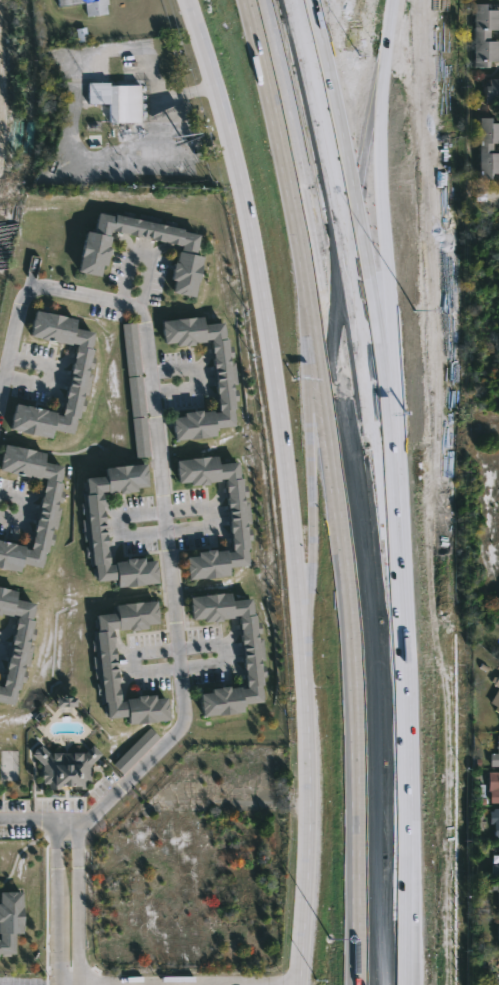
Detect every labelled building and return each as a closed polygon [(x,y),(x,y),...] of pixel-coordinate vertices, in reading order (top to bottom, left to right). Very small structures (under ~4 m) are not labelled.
[(57,6),(56,0),(107,0),(107,3),(105,4),(106,13),(86,15),(85,3),(57,6)] [(485,3),(485,8),(494,8),(494,29),(486,29),(486,40),(494,40),(494,60),(486,60),(486,67),(471,67),(470,3),(485,3)] [(496,80),(498,80),(498,103),(482,103),(482,85),(485,85),(485,78),(496,78),(496,80)] [(108,82),(108,85),(139,85),(140,121),(108,122),(108,103),(87,103),(87,82),(108,82)] [(488,117),(488,122),(496,123),(496,143),(489,143),(489,153),(497,153),(496,173),(489,173),(489,178),(476,178),(476,117),(488,117)] [(174,149),(174,161),(139,161),(139,148),(174,149)] [(97,212),(113,216),(114,213),(183,229),(182,231),(199,235),(195,255),(202,256),(193,297),(171,292),(173,281),(170,280),(171,270),(173,262),(175,262),(177,251),(179,251),(181,245),(180,245),(109,230),(107,236),(110,236),(107,248),(109,248),(107,257),(106,257),(104,265),(101,264),(98,276),(76,271),(85,231),(93,232),(97,212)] [(65,318),(75,320),(73,328),(93,332),(90,349),(93,350),(91,357),(95,358),(93,369),(89,368),(88,374),(91,374),(87,396),(83,395),(82,400),(85,401),(83,412),(79,411),(78,418),(74,417),(73,422),(76,422),(74,431),(72,431),(71,434),(51,430),(50,437),(9,429),(11,412),(12,412),(14,404),(45,409),(45,411),(55,413),(54,415),(61,416),(63,402),(64,402),(67,385),(68,386),(76,345),(29,336),(31,318),(32,318),(34,310),(65,316),(65,318)] [(202,317),(203,324),(223,322),(225,339),(228,339),(228,346),(232,346),(234,358),(230,358),(231,363),(234,363),(237,384),(233,385),(233,390),(236,390),(238,401),(235,401),(235,409),(232,409),(234,426),(215,428),(216,436),(174,441),(172,418),(183,416),(182,413),(191,411),(200,410),(201,412),(212,411),(212,413),(219,412),(214,382),(216,381),(214,370),(213,370),(212,357),(213,357),(213,353),(212,353),(210,340),(193,341),(194,345),(184,346),(184,344),(176,345),(175,342),(163,343),(161,321),(202,317)] [(140,374),(127,376),(121,324),(135,323),(140,374)] [(144,415),(131,417),(126,378),(140,376),(144,415)] [(148,457),(135,458),(130,418),(144,417),(148,457)] [(18,574),(0,570),(0,541),(14,544),(30,551),(29,549),(32,537),(33,537),(36,520),(37,520),(39,514),(38,514),(39,508),(38,508),(45,479),(28,478),(0,471),(0,455),(3,444),(44,453),(42,463),(62,467),(58,483),(62,484),(60,491),(63,492),(62,500),(58,499),(56,508),(60,509),(56,530),(52,529),(51,534),(54,534),(52,546),(49,545),(47,553),(44,552),(43,556),(44,557),(42,565),(41,565),(40,569),(20,565),(18,574)] [(216,457),(217,466),(237,463),(239,479),(242,479),(243,487),(246,486),(247,496),(243,497),(244,503),(248,503),(250,524),(247,524),(248,530),(250,530),(251,540),(248,540),(249,549),(246,549),(247,566),(228,568),(229,576),(221,577),(221,578),(187,581),(184,557),(196,556),(196,552),(215,550),(216,551),(227,550),(227,552),(232,552),(224,479),(207,481),(208,486),(201,487),(199,485),(190,486),(189,482),(178,483),(175,461),(216,457)] [(144,464),(147,487),(135,488),(135,492),(119,494),(118,492),(106,494),(106,491),(101,492),(104,523),(103,523),(104,534),(105,534),(106,552),(107,552),(108,564),(107,566),(114,565),(113,563),(125,562),(125,560),(134,559),(143,559),(143,562),(155,561),(157,584),(117,588),(116,580),(95,582),(94,565),(89,566),(88,559),(91,559),(90,552),(84,552),(84,547),(86,546),(86,542),(83,542),(80,520),(84,519),(83,515),(80,515),(79,503),(83,503),(82,495),(86,495),(85,487),(83,488),(82,482),(85,482),(84,478),(104,476),(103,468),(144,464)] [(11,705),(0,703),(0,688),(2,689),(1,687),(11,646),(10,646),(13,635),(14,635),(15,631),(13,630),(17,617),(0,614),(0,589),(16,593),(14,600),(34,605),(30,621),(34,622),(32,629),(36,630),(33,641),(29,640),(28,645),(32,646),(28,667),(23,666),(22,672),(26,673),(24,684),(20,683),(18,690),(15,689),(11,705)] [(231,594),(231,601),(252,598),(254,615),(256,615),(257,623),(261,623),(262,634),(259,634),(259,640),(263,639),(265,661),(261,661),(262,667),(266,666),(267,677),(263,677),(264,687),(261,688),(262,703),(244,705),(245,713),(202,717),(200,694),(211,693),(211,691),(229,687),(230,689),(241,688),(241,691),(248,690),(248,688),(246,688),(245,676),(246,675),(246,672),(244,672),(243,659),(244,658),(240,635),(242,634),(239,617),(240,616),(222,620),(222,622),(214,623),(213,622),(204,623),(204,619),(192,621),(189,598),(231,594)] [(155,602),(158,624),(146,625),(147,629),(138,630),(138,631),(130,632),(130,630),(111,630),(114,672),(116,672),(118,703),(125,702),(125,700),(136,699),(136,697),(145,696),(154,696),(154,700),(166,699),(168,721),(128,725),(127,717),(106,719),(104,703),(100,703),(99,696),(101,696),(101,694),(96,695),(95,684),(97,684),(97,679),(94,679),(91,657),(95,657),(94,652),(91,652),(90,640),(93,640),(92,632),(97,632),(95,616),(116,614),(115,606),(122,605),(155,602)] [(497,679),(498,675),(498,710),(489,704),(498,688),(490,681),(493,677),(497,679)] [(76,698),(56,698),(56,708),(76,708),(76,698)] [(159,738),(122,775),(112,764),(149,728),(159,738)] [(496,736),(498,736),(498,767),(490,767),(490,754),(497,754),(497,750),(495,750),(496,736)] [(92,746),(100,755),(90,766),(89,784),(84,784),(84,791),(73,791),(73,785),(69,785),(69,789),(63,788),(63,784),(60,784),(59,791),(48,790),(48,784),(42,784),(42,766),(31,756),(32,752),(40,746),(48,753),(84,754),(92,746)] [(488,772),(498,772),(498,804),(490,804),(490,792),(488,792),(488,772)] [(493,809),(498,809),(498,840),(494,840),(494,825),(489,825),(489,812),(493,812),(493,809)] [(485,864),(498,864),(498,877),(485,877),(485,864)] [(9,955),(0,955),(0,954),(0,891),(21,891),(20,905),(22,905),(21,932),(13,931),(13,952),(9,952),(9,955)]
